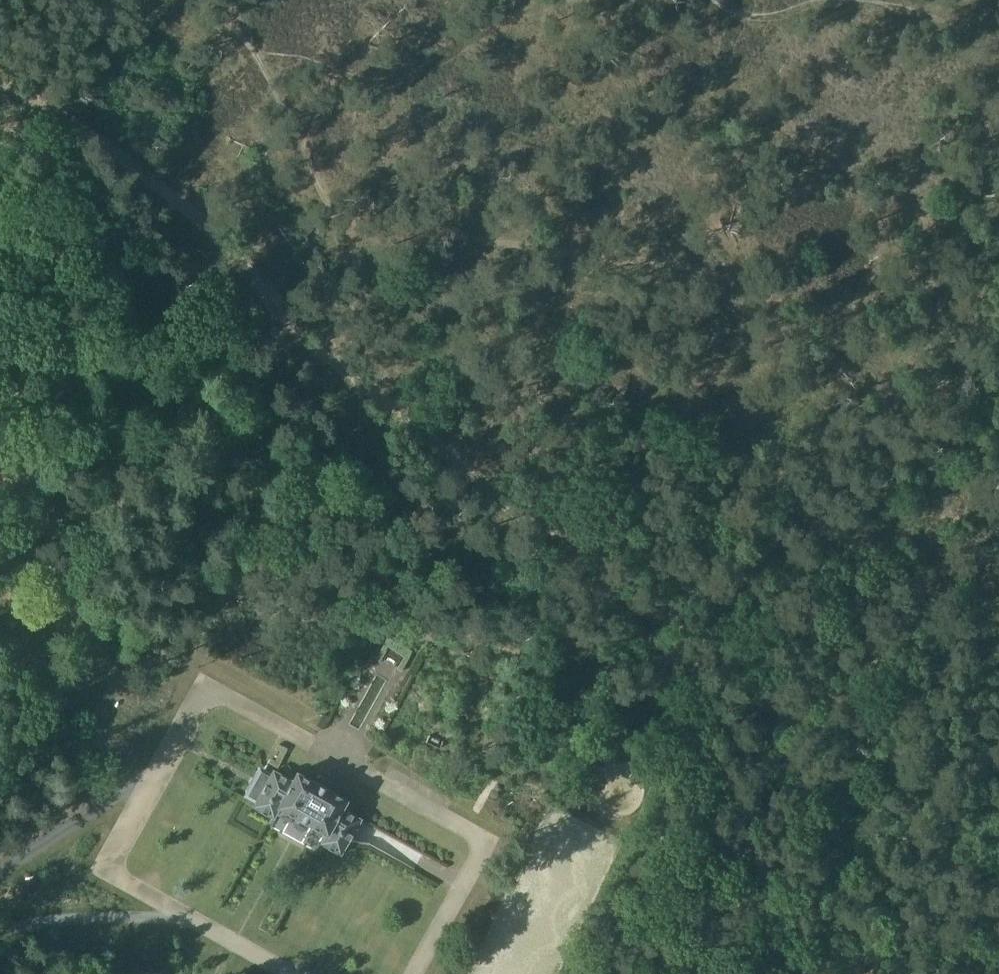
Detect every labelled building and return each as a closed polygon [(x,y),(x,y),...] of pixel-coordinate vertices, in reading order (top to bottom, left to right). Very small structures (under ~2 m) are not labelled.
[(256,802),(255,805),(274,816),(269,826),(316,853),(322,843),(341,854),(348,842),(348,841),(361,819),(361,818),(342,808),(347,799),(331,790),(331,789),(329,788),(317,781),(315,780),(314,781),(298,772),(293,781),(274,770),(273,773),(256,802)]
